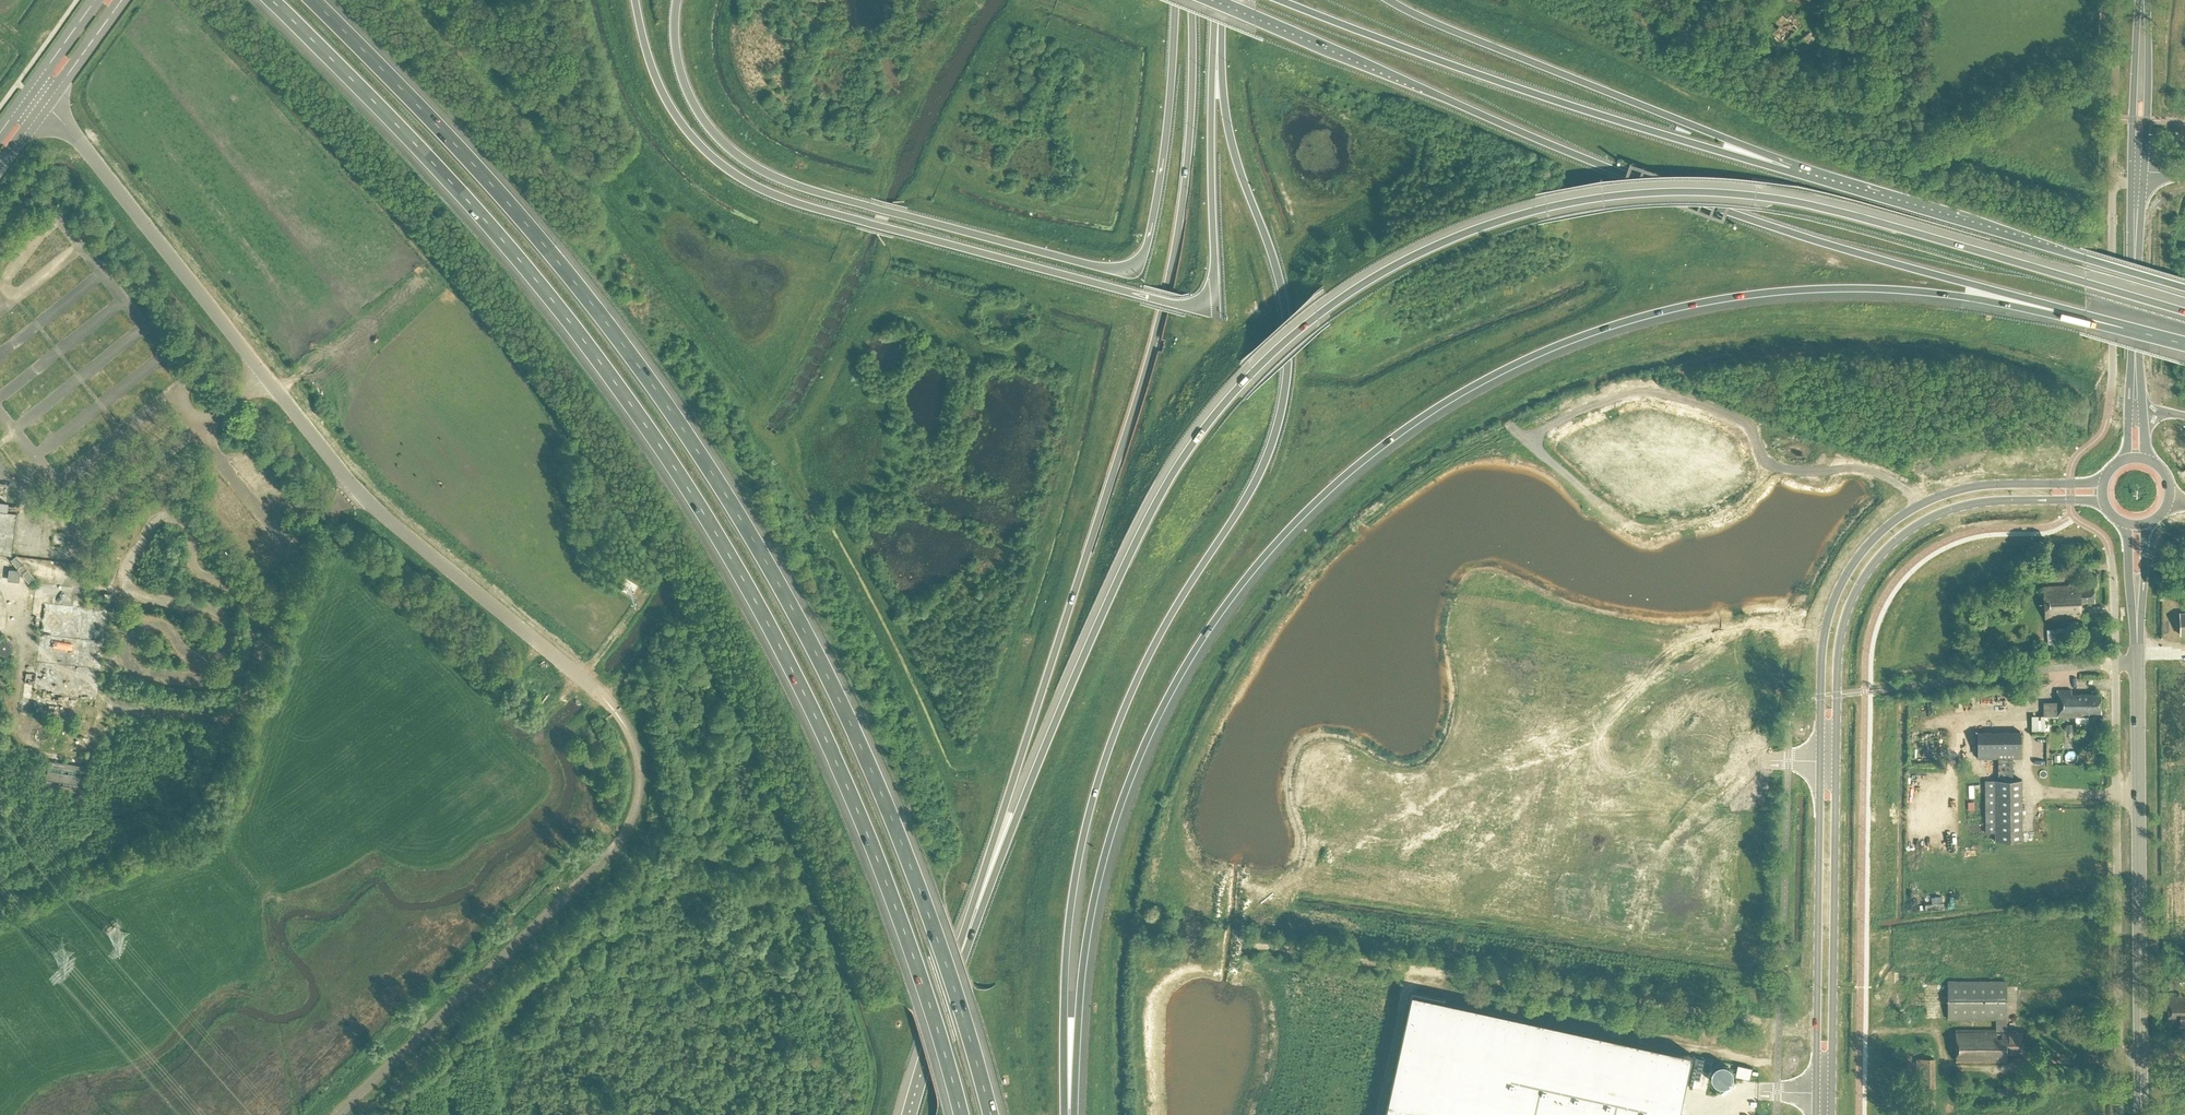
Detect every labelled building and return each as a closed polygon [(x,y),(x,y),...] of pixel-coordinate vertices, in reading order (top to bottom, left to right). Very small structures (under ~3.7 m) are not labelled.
[(1782,23),(1772,34),(1782,44),(1802,23),(1792,13),(1787,17),(1783,14),(1778,19),(1782,23)] [(1797,45),(1802,50),(1816,36),(1811,31),(1797,45)] [(1822,54),(1826,43),(1820,41),(1816,52),(1822,54)] [(325,373),(317,379),(326,390),(334,385),(325,373)] [(769,412),(774,400),(768,397),(763,409),(769,412)] [(12,555),(17,513),(7,512),(8,503),(0,502),(0,554),(12,555)] [(9,579),(19,581),(20,575),(27,569),(23,564),(15,570),(10,569),(9,579)] [(2088,591),(2088,583),(2052,583),(2052,616),(2091,615),(2091,598),(2102,598),(2102,591),(2088,591)] [(2062,641),(2062,626),(2052,626),(2052,641),(2062,641)] [(1,638),(0,639),(0,654),(6,654),(12,650),(12,644),(8,638),(1,638)] [(2071,690),(2057,690),(2057,702),(2043,702),(2043,715),(2057,715),(2057,717),(2089,717),(2089,713),(2101,713),(2101,694),(2071,694),(2071,690)] [(65,713),(67,705),(48,699),(46,706),(65,713)] [(45,723),(35,731),(44,741),(54,733),(45,723)] [(2021,732),(1977,732),(1977,758),(1998,758),(1998,780),(1995,780),(1996,841),(2022,841),(2021,780),(2013,780),(2012,758),(2021,758),(2021,732)] [(2069,761),(2081,761),(2081,749),(2069,749),(2069,761)] [(994,776),(1001,775),(999,760),(993,760),(994,776)] [(50,763),(47,789),(86,794),(89,767),(50,763)] [(1953,980),(1952,1017),(2000,1018),(2000,1025),(2012,1025),(2012,980),(1953,980)] [(1693,1054),(1412,993),(1385,1114),(1679,1114),(1693,1054)] [(2174,1002),(2174,1019),(2184,1019),(2184,1002),(2174,1002)] [(1961,1069),(2013,1072),(2015,1050),(2029,1051),(2030,1039),(2015,1038),(2016,1033),(1964,1029),(1961,1069)] [(1696,1085),(1702,1058),(1695,1056),(1689,1084),(1696,1085)] [(1750,1079),(1752,1067),(1738,1064),(1735,1076),(1750,1079)]
